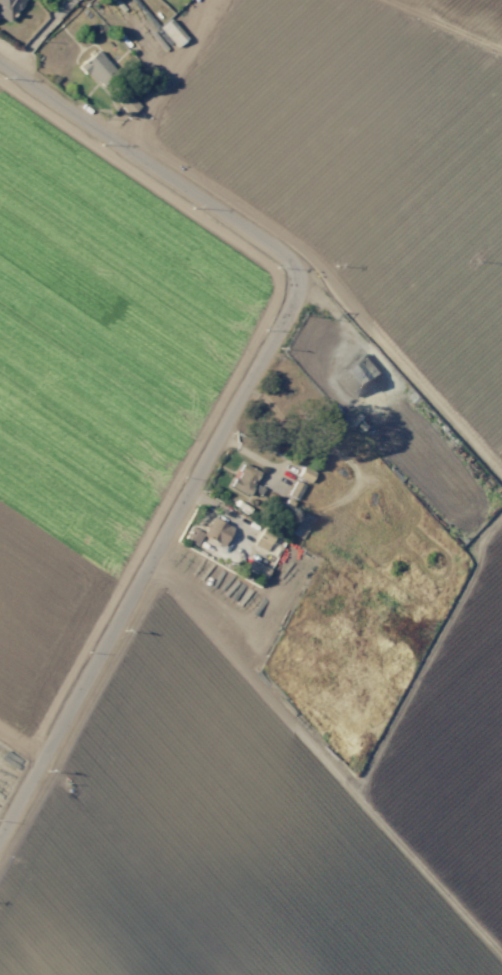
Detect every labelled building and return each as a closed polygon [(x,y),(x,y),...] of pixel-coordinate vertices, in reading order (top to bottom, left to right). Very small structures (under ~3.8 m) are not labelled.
[(10,23),(23,0),(0,0),(0,17),(10,23)] [(159,28),(176,47),(186,37),(169,18),(159,28)] [(99,87),(116,70),(95,50),(79,67),(99,87)] [(140,106),(129,95),(119,104),(129,116),(140,106)] [(340,372),(343,377),(338,381),(352,397),(381,374),(363,353),(340,372)] [(230,487),(248,496),(259,471),(241,463),(230,487)] [(298,478),(310,482),(314,471),(302,467),(298,478)] [(296,500),(303,485),(295,481),(288,496),(296,500)] [(291,533),(302,539),(314,518),(303,512),(291,533)] [(223,546),(232,527),(211,516),(203,533),(190,526),(184,539),(196,546),(201,535),(223,546)] [(275,536),(261,529),(253,545),(268,552),(275,536)]
